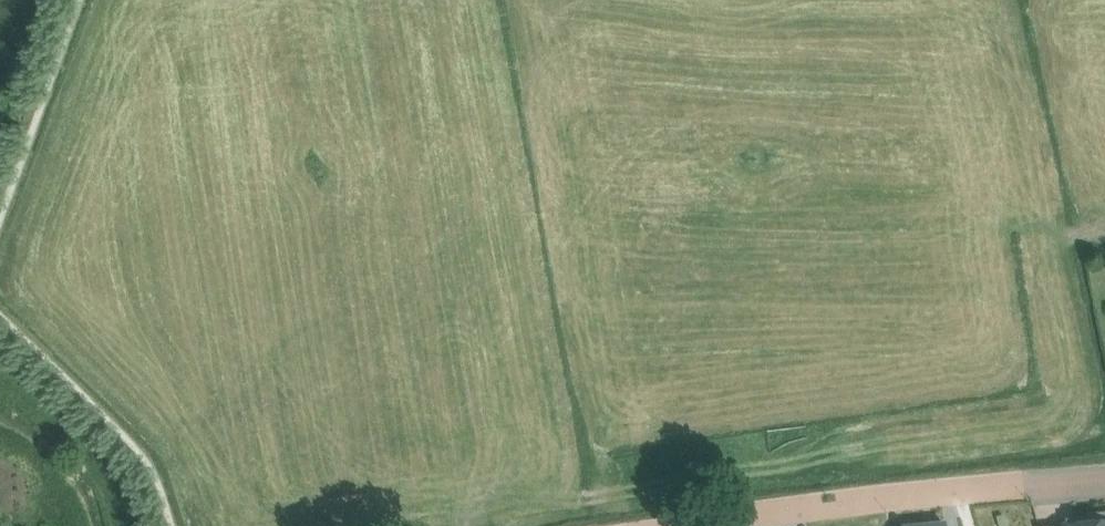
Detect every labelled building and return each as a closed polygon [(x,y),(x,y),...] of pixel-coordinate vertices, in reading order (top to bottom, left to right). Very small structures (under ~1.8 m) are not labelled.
[(996,518),(998,525),(1006,525),(1003,516),(996,518)]
